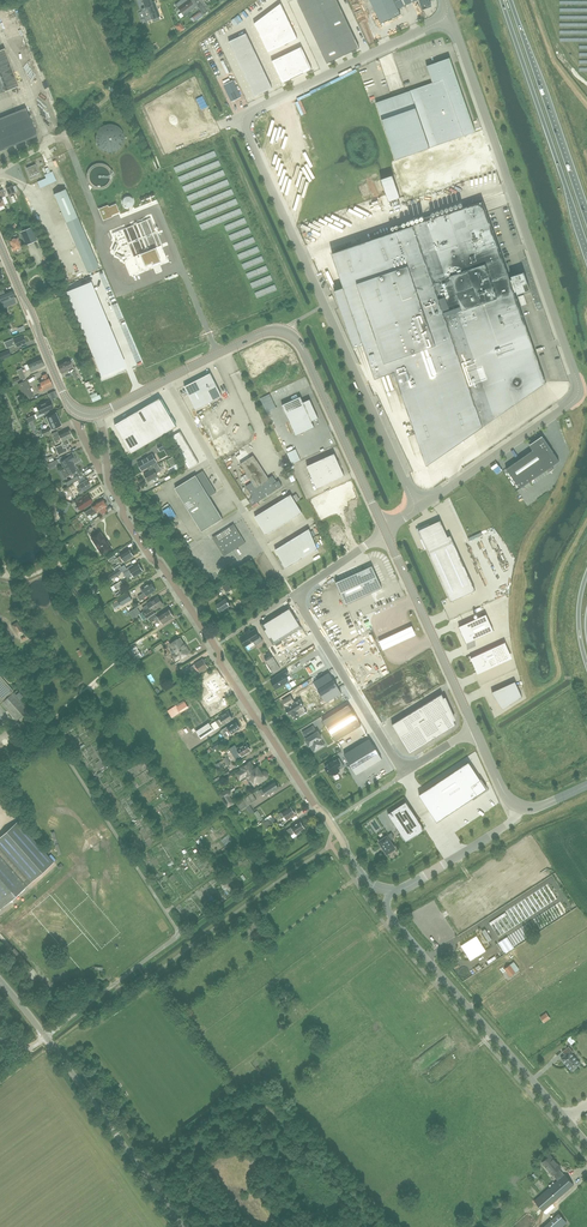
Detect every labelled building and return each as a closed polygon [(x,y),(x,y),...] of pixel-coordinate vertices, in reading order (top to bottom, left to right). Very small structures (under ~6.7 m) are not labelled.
[(159,16),(160,16),(154,2),(152,3),(151,0),(142,0),(145,8),(147,7),(152,19),(153,22),(160,19),(159,16)] [(175,5),(181,13),(183,16),(197,6),(203,14),(206,12),(200,2),(197,4),(194,0),(182,0),(175,5)] [(200,2),(206,12),(210,9),(202,0),(203,0),(198,0),(200,2)] [(327,63),(360,48),(337,0),(297,0),(327,63)] [(384,22),(401,14),(399,9),(416,0),(374,0),(384,22)] [(421,4),(423,10),(432,6),(430,1),(429,0),(419,0),(421,4)] [(281,3),(254,23),(268,53),(297,39),(281,3)] [(246,33),(229,41),(254,96),(272,88),(246,33)] [(301,47),(272,61),(282,83),(312,69),(301,47)] [(19,86),(5,49),(0,50),(0,94),(19,86)] [(396,159),(453,139),(475,132),(450,58),(427,66),(432,83),(376,102),(396,159)] [(233,80),(223,85),(232,101),(241,97),(233,80)] [(37,136),(26,108),(0,118),(0,151),(37,136)] [(96,136),(96,139),(96,141),(97,144),(99,148),(102,150),(104,151),(107,152),(111,152),(114,152),(116,151),(118,150),(119,149),(121,148),(122,145),(123,143),(124,140),(124,139),(124,137),(124,135),(123,133),(123,132),(121,129),(119,128),(118,126),(116,125),(114,125),(112,124),(109,124),(107,124),(105,125),(103,126),(102,126),(101,128),(99,129),(98,130),(97,132),(96,134),(96,136)] [(31,179),(40,176),(35,164),(27,168),(31,179)] [(385,178),(381,179),(389,201),(393,200),(400,197),(393,175),(385,178)] [(15,192),(12,186),(6,188),(9,195),(15,192)] [(65,189),(54,194),(66,222),(65,222),(87,272),(99,267),(65,189)] [(414,225),(332,253),(344,287),(334,291),(345,324),(354,347),(356,347),(363,344),(375,378),(382,375),(395,413),(407,409),(426,465),(483,426),(514,403),(545,382),(514,292),(516,291),(517,294),(530,290),(525,275),(524,272),(519,273),(511,276),(512,279),(510,280),(482,201),(448,213),(414,225)] [(119,211),(116,203),(108,206),(108,204),(99,208),(103,219),(112,216),(112,214),(119,211)] [(25,243),(28,242),(36,239),(31,227),(20,232),(23,238),(25,243)] [(126,259),(123,260),(129,276),(153,266),(152,264),(158,261),(159,264),(167,260),(161,245),(133,256),(122,229),(112,233),(114,237),(116,237),(122,251),(123,251),(126,259)] [(18,250),(21,248),(20,248),(22,247),(17,234),(13,236),(14,238),(9,240),(11,245),(10,246),(12,251),(18,249),(18,250)] [(124,366),(90,283),(68,292),(102,375),(124,366)] [(11,289),(4,292),(3,288),(0,289),(0,298),(2,303),(15,298),(11,289)] [(26,343),(23,335),(14,339),(9,341),(11,346),(16,344),(17,347),(26,343)] [(1,360),(11,356),(8,349),(0,353),(0,358),(1,360)] [(44,366),(40,358),(27,364),(31,372),(44,366)] [(68,370),(72,368),(72,367),(73,367),(72,364),(71,364),(69,360),(58,365),(61,373),(62,374),(66,372),(66,371),(68,370)] [(26,378),(21,368),(16,370),(19,377),(13,380),(14,384),(21,381),(26,378)] [(210,373),(184,386),(196,409),(222,396),(210,373)] [(47,374),(42,376),(43,377),(41,378),(42,380),(39,381),(41,385),(38,387),(40,392),(53,386),(48,377),(47,374)] [(18,383),(25,399),(33,396),(26,380),(18,383)] [(89,381),(84,383),(89,396),(96,392),(92,384),(91,384),(89,381)] [(92,396),(96,403),(103,400),(100,392),(92,396)] [(277,394),(264,399),(266,405),(287,450),(299,444),(295,435),(314,427),(311,421),(317,418),(309,399),(303,402),(300,396),(282,405),(279,399),(277,394)] [(160,398),(114,425),(131,453),(131,454),(167,432),(177,427),(160,398)] [(50,400),(37,406),(38,411),(35,412),(38,418),(45,415),(43,412),(53,407),(51,404),(51,402),(50,401),(50,400)] [(52,428),(60,425),(55,413),(47,417),(44,418),(46,423),(49,422),(52,428)] [(43,436),(51,432),(49,428),(41,431),(43,436)] [(55,441),(61,439),(63,444),(55,448),(59,455),(67,451),(64,446),(69,443),(67,439),(72,437),(69,429),(59,434),(57,431),(52,433),(53,437),(55,441)] [(170,437),(188,469),(199,463),(180,431),(170,437)] [(480,442),(493,434),(491,431),(478,439),(480,442)] [(506,469),(482,484),(514,534),(538,519),(520,488),(547,470),(552,466),(558,462),(559,461),(556,457),(542,436),(530,445),(533,450),(506,469)] [(165,450),(169,447),(170,447),(166,440),(160,443),(163,449),(164,449),(165,450)] [(317,488),(344,475),(334,453),(307,466),(317,488)] [(153,454),(138,463),(142,470),(147,467),(149,466),(150,468),(154,466),(158,463),(153,454)] [(73,473),(76,471),(72,464),(73,464),(71,461),(75,459),(72,455),(68,458),(68,457),(61,462),(65,468),(60,471),(65,478),(73,473)] [(276,482),(275,481),(276,480),(273,475),(268,478),(266,474),(263,470),(260,466),(257,462),(253,455),(240,464),(252,482),(246,486),(252,496),(256,503),(276,490),(282,486),(279,480),(276,482)] [(58,463),(56,460),(46,464),(49,469),(58,463)] [(151,470),(144,474),(148,481),(158,476),(161,474),(160,472),(162,471),(158,463),(154,466),(150,468),(151,470)] [(174,474),(183,468),(180,463),(171,469),(174,474)] [(196,475),(195,474),(195,475),(177,487),(175,488),(202,531),(203,530),(222,519),(223,519),(209,496),(216,492),(203,470),(196,475)] [(79,484),(81,487),(78,489),(80,493),(91,487),(87,480),(79,484)] [(346,486),(314,501),(333,544),(363,525),(365,524),(365,523),(366,522),(366,521),(366,520),(366,519),(365,518),(352,488),(350,486),(349,486),(347,486),(346,486)] [(291,494),(255,516),(266,534),(302,512),(291,494)] [(77,500),(78,501),(75,503),(80,510),(92,502),(88,496),(83,499),(82,497),(77,500)] [(92,506),(93,507),(85,512),(87,516),(90,514),(91,516),(96,513),(108,506),(107,504),(107,503),(106,502),(105,502),(103,499),(92,506)] [(440,520),(429,524),(418,530),(427,548),(451,601),(476,590),(450,535),(448,536),(440,520)] [(224,556),(245,542),(234,524),(213,538),(224,556)] [(309,529),(275,549),(286,568),(317,549),(309,529)] [(107,542),(101,532),(92,538),(102,554),(111,548),(107,541),(107,542)] [(119,563),(120,562),(121,563),(124,561),(125,561),(133,556),(129,549),(120,554),(121,556),(117,558),(114,560),(117,564),(113,567),(115,571),(121,567),(119,563)] [(123,571),(127,578),(133,575),(134,577),(143,571),(138,563),(134,566),(133,565),(129,567),(123,571)] [(382,588),(372,566),(336,582),(346,604),(382,588)] [(111,574),(113,578),(121,573),(118,569),(111,574)] [(121,581),(114,585),(117,589),(123,585),(121,581)] [(156,590),(151,582),(140,589),(143,593),(138,596),(141,600),(156,590)] [(228,583),(223,587),(228,593),(232,589),(228,583)] [(132,599),(128,593),(117,599),(122,606),(132,599)] [(150,616),(151,616),(155,613),(153,610),(163,604),(159,597),(143,607),(145,610),(143,612),(146,618),(150,616)] [(231,603),(230,604),(226,598),(216,605),(220,611),(227,607),(230,612),(235,609),(231,603)] [(288,606),(260,623),(273,645),(284,662),(312,645),(301,628),(288,606)] [(157,616),(155,613),(151,616),(149,617),(152,622),(155,620),(157,622),(160,619),(163,624),(174,617),(168,609),(158,615),(158,616),(157,616)] [(486,614),(459,627),(466,643),(494,630),(486,614)] [(23,632),(17,622),(12,625),(12,626),(17,635),(18,636),(23,632)] [(379,641),(383,650),(416,634),(412,626),(379,641)] [(241,637),(246,645),(253,641),(256,645),(262,641),(260,637),(259,637),(254,630),(250,633),(249,630),(246,632),(246,634),(241,637)] [(175,661),(180,658),(189,652),(186,646),(185,647),(180,638),(171,644),(177,653),(172,656),(175,661)] [(505,642),(471,658),(471,659),(473,658),(479,671),(509,657),(504,645),(506,644),(505,642)] [(136,646),(128,651),(135,661),(142,656),(136,646)] [(204,659),(203,659),(190,667),(192,671),(189,673),(189,672),(184,675),(189,683),(194,679),(192,677),(195,675),(208,667),(206,663),(206,662),(204,659)] [(315,659),(301,668),(308,678),(322,669),(315,659)] [(278,676),(271,680),(276,689),(288,681),(285,675),(288,673),(286,670),(277,675),(278,676)] [(341,693),(329,672),(313,681),(326,702),(341,693)] [(390,687),(375,697),(388,718),(392,724),(410,753),(456,725),(454,720),(455,719),(445,698),(444,698),(442,693),(439,687),(433,675),(431,676),(428,672),(393,692),(390,687)] [(0,702),(1,702),(1,703),(7,711),(16,721),(26,712),(28,710),(19,700),(16,696),(13,693),(12,693),(12,692),(13,691),(2,678),(0,676),(0,702)] [(213,694),(206,698),(208,702),(218,696),(216,692),(221,689),(221,688),(218,685),(217,683),(214,678),(206,683),(213,694)] [(515,681),(492,692),(499,703),(503,709),(522,697),(515,681)] [(290,696),(283,701),(286,705),(287,705),(288,707),(285,709),(289,715),(291,714),(295,719),(306,712),(303,706),(304,706),(300,699),(293,704),(291,702),(293,701),(290,696)] [(170,709),(171,711),(168,713),(172,718),(180,713),(189,708),(185,701),(184,702),(184,700),(176,705),(177,706),(176,707),(177,707),(175,706),(170,709)] [(349,705),(323,721),(336,741),(361,725),(349,705)] [(220,718),(216,721),(220,726),(223,724),(224,724),(232,718),(228,712),(225,714),(224,713),(219,717),(220,718)] [(227,726),(222,730),(224,733),(227,731),(229,735),(240,728),(236,722),(228,727),(227,726)] [(209,723),(196,731),(201,738),(213,730),(210,725),(209,723)] [(307,738),(305,739),(309,745),(310,745),(313,749),(316,747),(317,747),(318,746),(320,745),(318,741),(319,741),(318,740),(320,739),(321,738),(318,732),(316,732),(315,730),(312,732),(312,733),(311,734),(310,733),(305,737),(307,738)] [(370,738),(345,754),(357,774),(382,758),(370,738)] [(222,745),(219,741),(211,746),(213,750),(222,745)] [(246,743),(237,749),(235,745),(229,749),(236,759),(241,756),(242,757),(247,754),(246,753),(250,750),(248,748),(249,748),(246,743)] [(329,765),(325,767),(330,775),(331,774),(332,775),(339,770),(339,769),(344,766),(339,759),(334,762),(333,761),(329,764),(329,765)] [(250,781),(252,780),(254,784),(257,782),(258,784),(266,778),(267,777),(268,776),(268,775),(267,774),(266,773),(265,772),(264,772),(262,772),(260,774),(258,772),(259,771),(259,770),(259,769),(258,769),(257,768),(256,768),(254,769),(250,762),(241,768),(242,770),(236,774),(240,779),(246,775),(250,781)] [(437,822),(487,789),(469,762),(419,795),(437,822)] [(223,770),(224,771),(222,773),(222,774),(219,776),(220,776),(217,778),(219,780),(224,777),(230,773),(227,769),(227,770),(226,768),(223,770)] [(265,793),(267,796),(279,788),(274,781),(262,789),(259,791),(262,795),(263,794),(265,793)] [(219,794),(228,807),(234,803),(230,796),(231,795),(231,794),(231,793),(231,791),(230,790),(228,789),(227,789),(225,790),(219,794)] [(254,811),(250,804),(257,800),(252,793),(237,804),(241,810),(246,807),(251,813),(254,811)] [(424,829),(406,801),(388,814),(406,841),(424,829)] [(295,814),(290,806),(282,811),(282,812),(279,814),(282,818),(284,816),(287,820),(295,814)] [(296,834),(305,829),(300,821),(287,830),(291,835),(295,833),(296,834)] [(26,886),(53,862),(17,822),(0,837),(0,909),(26,886)] [(281,830),(276,833),(278,836),(276,837),(278,841),(280,840),(281,840),(284,838),(282,834),(283,833),(281,830)] [(394,831),(379,841),(387,854),(389,852),(390,854),(394,851),(393,849),(395,848),(392,843),(399,838),(394,831)] [(254,934),(257,939),(263,934),(259,929),(254,934)] [(485,929),(482,931),(488,942),(492,939),(485,929)] [(513,944),(520,943),(517,931),(511,933),(513,944)] [(479,939),(463,949),(470,960),(486,951),(479,939)] [(497,946),(502,953),(506,951),(501,943),(497,946)] [(8,953),(26,974),(31,970),(13,949),(8,953)] [(504,969),(510,976),(515,972),(509,965),(504,969)] [(20,974),(30,984),(32,982),(22,972),(20,974)] [(540,1017),(544,1022),(549,1018),(546,1013),(540,1017)] [(574,1044),(577,1041),(573,1036),(569,1039),(574,1044)] [(569,1051),(561,1058),(571,1070),(573,1069),(573,1070),(577,1067),(576,1066),(580,1063),(571,1053),(573,1052),(569,1046),(567,1048),(569,1051)] [(308,1074),(311,1077),(321,1068),(318,1065),(308,1074)] [(550,1155),(541,1162),(557,1180),(534,1201),(543,1211),(574,1184),(564,1174),(563,1175),(558,1169),(561,1167),(550,1155)] [(567,1222),(559,1213),(543,1226),(562,1226),(567,1222)]
